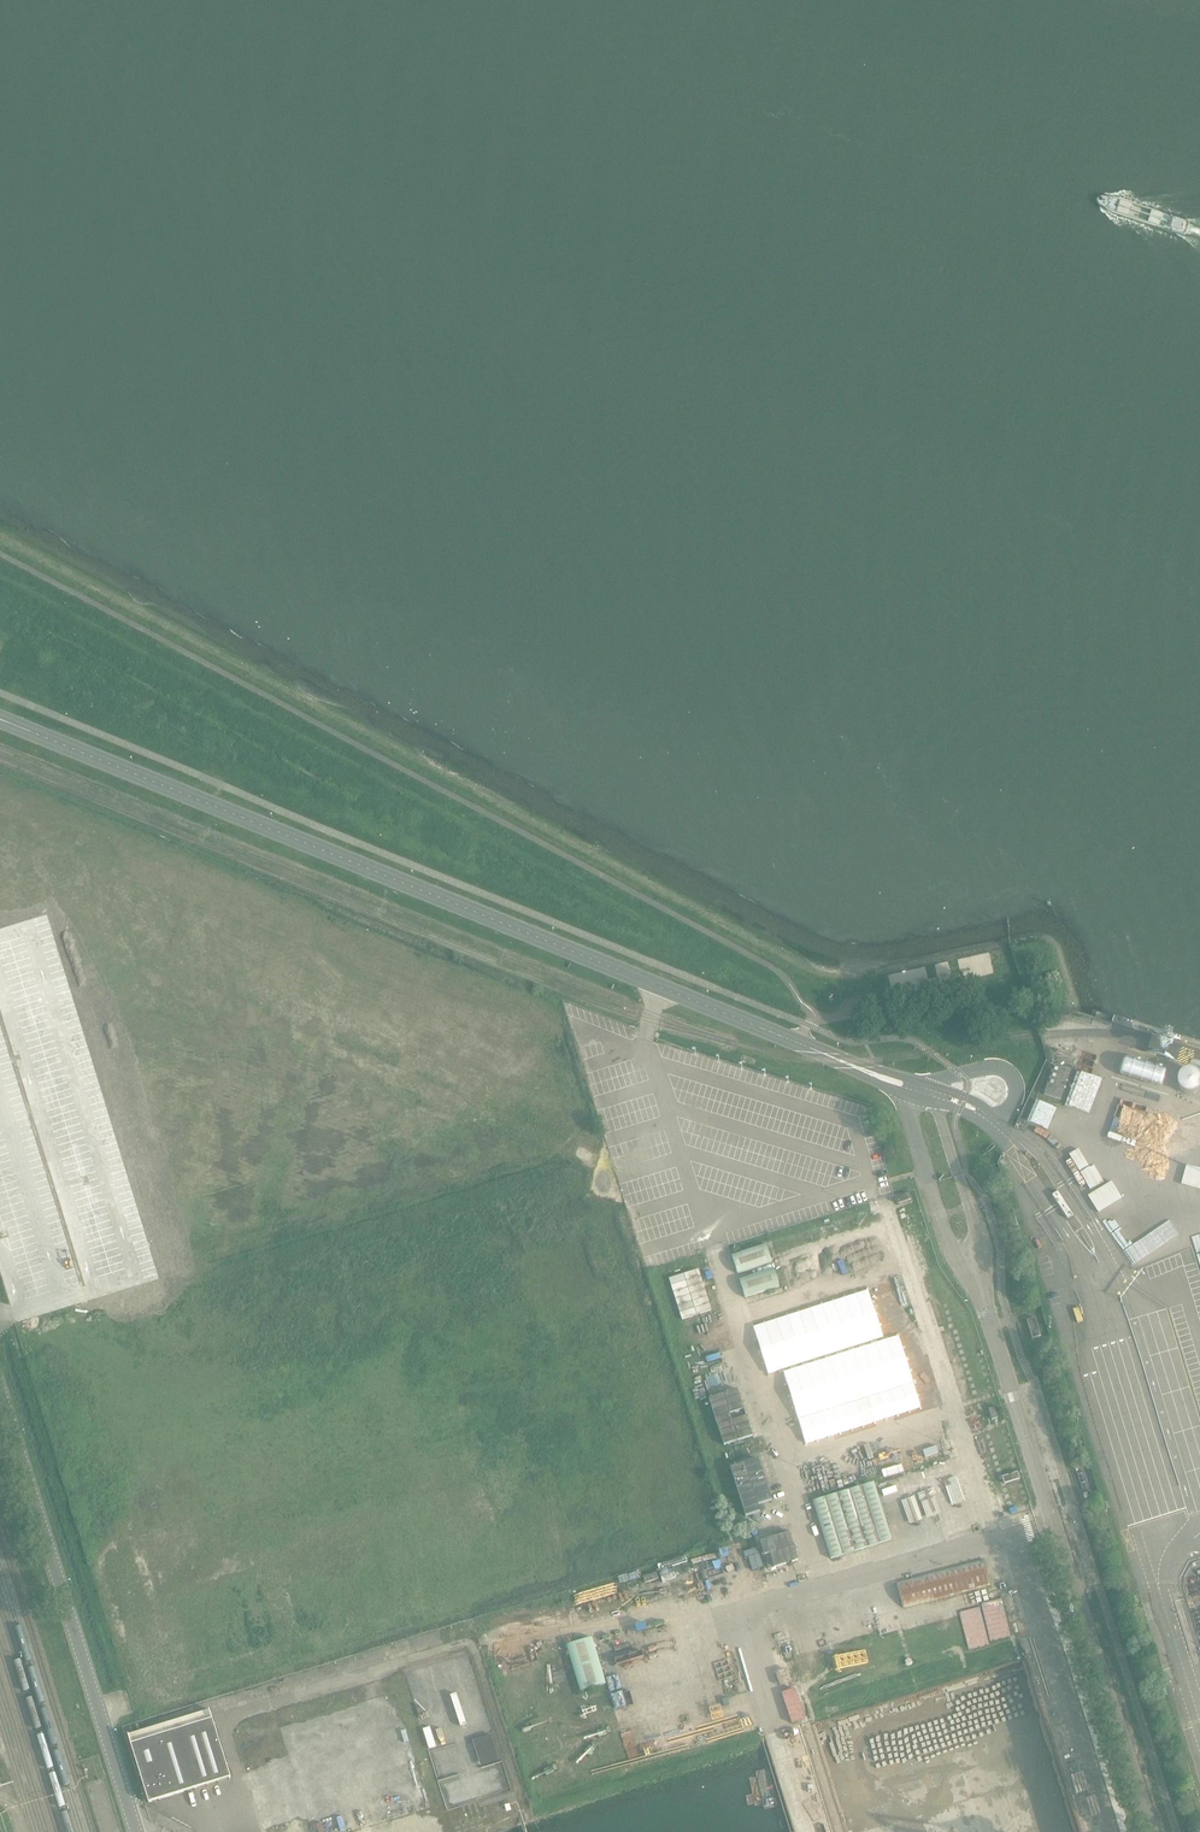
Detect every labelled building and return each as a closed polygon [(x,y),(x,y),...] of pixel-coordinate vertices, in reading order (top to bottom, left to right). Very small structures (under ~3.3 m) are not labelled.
[(1060,1100),(1070,1070),(1053,1065),(1044,1095),(1060,1100)] [(1073,1215),(1058,1192),(1053,1195),(1068,1218),(1073,1215)] [(909,1193),(895,1197),(897,1204),(912,1199),(909,1193)] [(772,1262),(766,1245),(732,1256),(737,1273),(772,1262)] [(681,1319),(711,1310),(699,1269),(668,1279),(681,1319)] [(779,1287),(773,1269),(739,1280),(745,1298),(779,1287)] [(1027,1320),(1032,1339),(1040,1336),(1035,1318),(1027,1320)] [(709,1398),(722,1443),(751,1435),(738,1389),(709,1398)] [(758,1458),(730,1467),(746,1516),(759,1511),(758,1504),(771,1500),(758,1458)] [(893,1539),(875,1483),(813,1502),(831,1559),(893,1539)] [(790,1533),(762,1542),(770,1569),(798,1560),(790,1533)] [(984,1558),(897,1582),(904,1607),(990,1584),(984,1558)] [(592,1635),(566,1643),(580,1692),(606,1684),(592,1635)] [(230,1778),(216,1730),(210,1710),(128,1735),(149,1803),(230,1778)] [(473,1739),(482,1767),(501,1761),(493,1733),(473,1739)] [(506,1785),(499,1764),(441,1782),(447,1803),(506,1785)] [(477,1802),(449,1811),(455,1831),(463,1831),(484,1826),(477,1802)]
